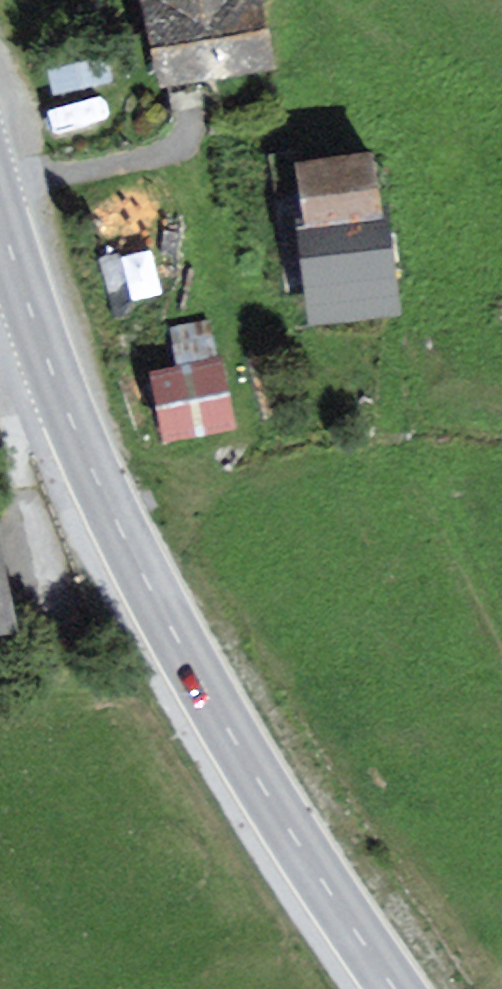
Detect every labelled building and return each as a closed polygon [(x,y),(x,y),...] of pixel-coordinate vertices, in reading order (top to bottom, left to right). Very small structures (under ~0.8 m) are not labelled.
[(256,0),(146,0),(163,84),(196,77),(269,63),(256,0)] [(388,306),(366,157),(303,166),(314,237),(304,239),(307,256),(316,317),(388,306)] [(220,396),(214,365),(157,376),(169,438),(226,427),(220,396)]
